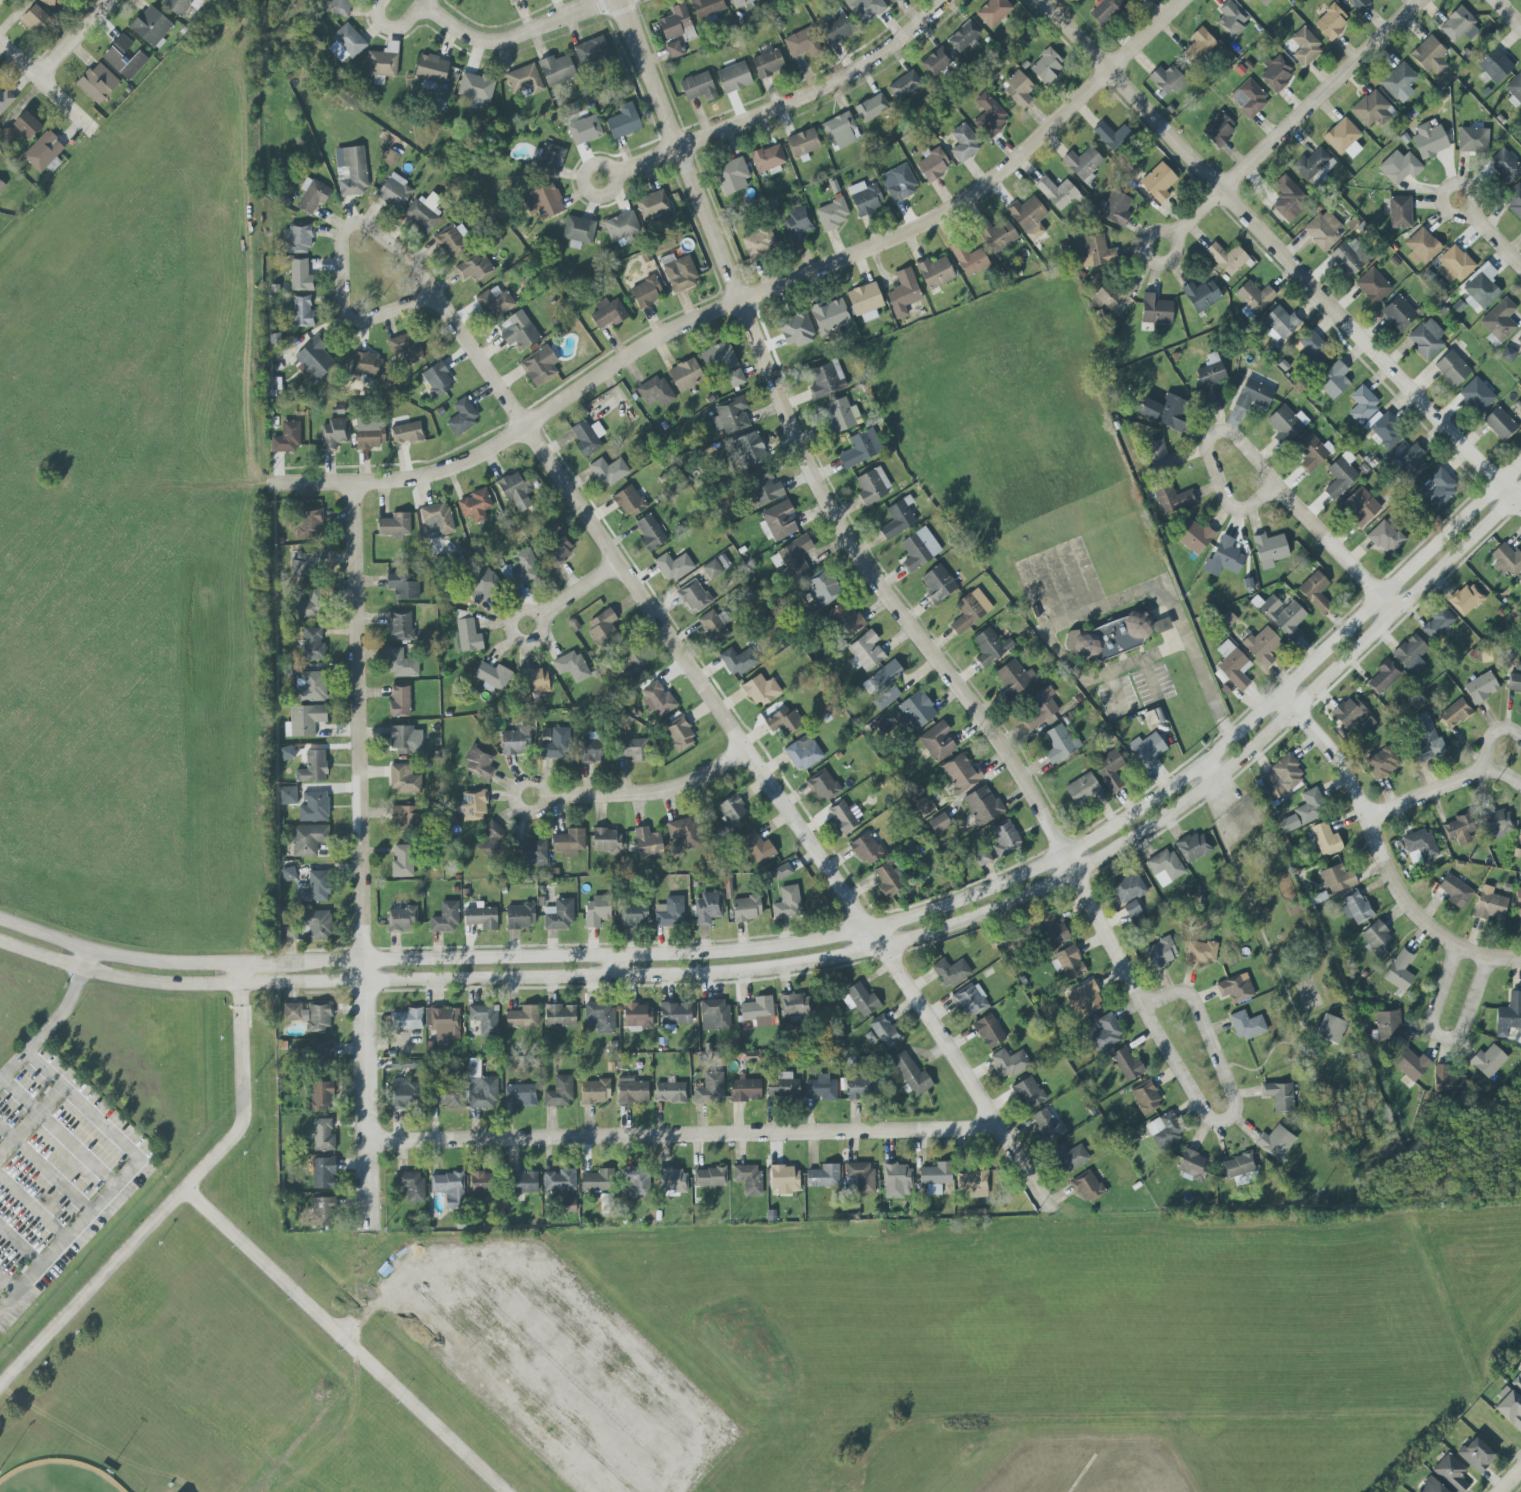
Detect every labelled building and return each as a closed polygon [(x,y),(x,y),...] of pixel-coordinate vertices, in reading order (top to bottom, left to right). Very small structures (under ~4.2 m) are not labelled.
[(160,6),(183,18),(192,0),(163,0),(160,6)] [(348,17),(351,0),(329,0),(327,14),(348,17)] [(722,0),(690,0),(697,21),(726,10),(722,0)] [(746,5),(746,6),(760,0),(731,0),(735,9),(746,5)] [(880,0),(845,0),(860,26),(886,11),(880,0)] [(1013,9),(1005,0),(989,0),(975,13),(990,30),(1013,9)] [(1102,27),(1126,3),(1123,0),(1101,0),(1088,13),(1102,27)] [(1215,23),(1234,40),(1245,27),(1241,24),(1248,17),(1229,0),(1226,0),(1218,10),(1223,14),(1215,23)] [(1359,13),(1371,4),(1368,0),(1349,0),(1359,13)] [(657,20),(665,42),(693,32),(683,3),(670,7),(673,15),(657,20)] [(37,35),(52,20),(35,4),(21,19),(37,35)] [(173,25),(150,4),(128,27),(154,51),(164,40),(162,38),(173,25)] [(1350,21),(1334,4),(1313,23),(1329,40),(1350,21)] [(831,11),(834,18),(818,26),(828,46),(854,34),(841,6),(831,11)] [(1438,27),(1453,43),(1463,34),(1468,40),(1480,28),(1460,6),(1438,27)] [(960,54),(981,31),(968,19),(946,42),(960,54)] [(330,36),(337,44),(330,49),(340,62),(348,56),(351,59),(367,46),(348,22),(330,36)] [(1217,44),(1201,26),(1189,37),(1193,42),(1182,53),(1194,66),(1217,44)] [(1290,38),(1299,48),(1292,56),(1304,68),(1324,49),(1303,26),(1290,38)] [(783,37),(790,58),(808,52),(810,58),(822,53),(813,27),(783,37)] [(139,50),(133,57),(126,50),(133,44),(123,34),(101,56),(127,82),(148,59),(139,50)] [(1437,77),(1447,65),(1441,59),(1447,52),(1429,35),(1409,55),(1427,73),(1430,70),(1437,77)] [(579,68),(610,60),(604,37),(573,45),(579,68)] [(664,46),(670,60),(684,54),(679,40),(664,46)] [(396,77),(398,41),(385,41),(385,52),(367,52),(366,76),(396,77)] [(953,62),(941,46),(920,62),(932,78),(953,62)] [(1495,84),(1514,67),(1495,46),(1476,63),(1495,84)] [(1049,48),(1028,68),(1045,86),(1066,66),(1049,48)] [(785,70),(778,49),(751,57),(758,79),(785,70)] [(450,61),(420,53),(414,78),(443,85),(450,61)] [(547,88),(577,77),(568,55),(554,60),(553,55),(537,61),(547,88)] [(1258,76),(1274,93),(1297,71),(1280,55),(1258,76)] [(76,84),(98,105),(120,82),(98,61),(76,84)] [(1400,105),(1414,92),(1409,86),(1418,78),(1402,61),(1379,82),(1400,105)] [(752,86),(746,62),(716,70),(722,94),(752,86)] [(544,91),(534,63),(504,74),(512,94),(528,88),(531,95),(544,91)] [(1159,67),(1148,76),(1168,98),(1187,82),(1171,65),(1163,72),(1159,67)] [(1008,87),(1005,89),(1020,110),(1033,101),(1027,93),(1034,88),(1020,69),(1004,81),(1008,87)] [(887,85),(895,100),(922,86),(913,70),(887,85)] [(456,94),(489,104),(496,81),(463,71),(456,94)] [(686,101),(715,91),(707,71),(679,81),(686,101)] [(1520,72),(1504,87),(1520,105),(1520,74),(1520,72)] [(1270,101),(1248,78),(1228,97),(1250,120),(1270,101)] [(15,98),(6,89),(1,94),(0,93),(0,114),(15,98)] [(1373,89),(1350,110),(1367,128),(1374,121),(1380,127),(1395,112),(1373,89)] [(990,141),(1002,129),(998,126),(1009,116),(984,91),(974,101),(984,111),(972,122),(990,141)] [(862,122),(889,110),(882,94),(855,105),(862,122)] [(618,107),(621,114),(605,120),(613,140),(642,129),(631,101),(618,107)] [(12,124),(28,140),(42,126),(25,110),(12,124)] [(823,122),(834,151),(860,140),(849,112),(823,122)] [(1201,130),(1216,147),(1237,129),(1222,112),(1201,130)] [(566,125),(574,146),(603,136),(595,115),(566,125)] [(1362,149),(1354,142),(1361,135),(1344,117),(1322,137),(1340,156),(1344,151),(1351,159),(1362,149)] [(1110,152),(1132,135),(1124,124),(1112,134),(1103,122),(1093,130),(1110,152)] [(1414,127),(1417,135),(1411,137),(1421,160),(1450,148),(1440,124),(1430,128),(1427,122),(1414,127)] [(960,164),(982,147),(963,123),(950,133),(958,144),(950,151),(960,164)] [(1458,152),(1488,153),(1488,129),(1458,128),(1458,152)] [(808,160),(806,153),(820,148),(814,129),(786,137),(792,158),(799,156),(801,162),(808,160)] [(65,147),(47,130),(22,157),(40,174),(65,147)] [(557,179),(567,149),(544,142),(534,171),(557,179)] [(786,163),(778,143),(750,154),(758,174),(786,163)] [(340,197),(368,194),(363,146),(334,149),(340,197)] [(1094,177),(1090,173),(1104,161),(1090,146),(1077,158),(1070,150),(1061,159),(1085,186),(1094,177)] [(1308,183),(1320,171),(1324,175),(1336,163),(1319,146),(1295,170),(1308,183)] [(1503,147),(1487,162),(1508,185),(1520,173),(1520,167),(1503,147)] [(916,160),(926,181),(951,169),(941,148),(916,160)] [(1377,168),(1394,187),(1408,174),(1412,178),(1423,168),(1408,151),(1402,157),(1396,150),(1377,168)] [(382,162),(393,168),(399,157),(389,151),(382,162)] [(744,179),(750,177),(742,157),(713,167),(724,196),(747,187),(744,179)] [(1139,182),(1159,205),(1169,195),(1165,190),(1177,179),(1161,161),(1139,182)] [(879,176),(894,204),(919,191),(904,163),(879,176)] [(376,195),(399,211),(414,189),(391,173),(376,195)] [(1060,213),(1080,195),(1066,179),(1056,188),(1045,176),(1034,186),(1060,213)] [(297,207),(312,215),(318,201),(325,204),(332,189),(306,177),(300,190),(304,192),(297,207)] [(1309,204),(1290,179),(1277,189),(1282,195),(1271,204),(1286,222),(1309,204)] [(847,188),(858,216),(885,206),(876,183),(865,187),(863,181),(847,188)] [(1517,183),(1500,199),(1520,221),(1520,186),(1517,183)] [(565,211),(554,184),(522,197),(529,214),(538,210),(542,220),(565,211)] [(1105,203),(1100,200),(1094,213),(1122,228),(1131,213),(1126,211),(1132,199),(1113,189),(1105,203)] [(661,215),(664,221),(673,217),(663,190),(637,199),(645,221),(661,215)] [(435,208),(441,200),(431,192),(424,202),(417,196),(402,214),(427,234),(443,214),(435,208)] [(1048,214),(1034,195),(1020,205),(1017,201),(1006,209),(1031,243),(1046,232),(1038,222),(1048,214)] [(1390,229),(1412,228),(1411,196),(1389,197),(1390,229)] [(850,217),(842,198),(814,209),(824,233),(838,227),(836,223),(850,217)] [(805,233),(815,229),(805,207),(781,217),(793,246),(808,240),(805,233)] [(1342,226),(1325,208),(1302,230),(1324,253),(1341,237),(1336,232),(1342,226)] [(641,234),(632,210),(604,222),(612,243),(624,238),(625,240),(641,234)] [(590,245),(596,222),(567,215),(561,238),(590,245)] [(1019,238),(1006,219),(992,229),(986,221),(975,228),(993,255),(1019,238)] [(460,222),(433,237),(447,260),(468,248),(462,239),(467,235),(460,222)] [(312,253),(311,225),(283,226),(284,254),(312,253)] [(1411,252),(1406,256),(1418,269),(1441,247),(1422,226),(1404,243),(1411,252)] [(741,239),(749,259),(778,247),(769,227),(741,239)] [(1083,237),(1087,257),(1081,258),(1083,268),(1119,261),(1116,248),(1106,250),(1103,233),(1083,237)] [(1327,256),(1348,279),(1371,258),(1354,239),(1348,244),(1344,241),(1327,256)] [(980,248),(968,255),(960,240),(948,247),(967,278),(990,264),(980,248)] [(1229,277),(1249,259),(1236,245),(1226,254),(1214,241),(1204,251),(1229,277)] [(1476,267),(1454,243),(1437,259),(1459,283),(1476,267)] [(473,282),(494,271),(484,252),(456,267),(463,280),(471,276),(473,282)] [(700,283),(688,255),(661,266),(674,294),(700,283)] [(928,291),(956,278),(945,256),(929,263),(927,259),(915,264),(928,291)] [(291,291),(313,290),(313,275),(308,276),(307,259),(291,259),(291,291)] [(1502,292),(1490,280),(1497,272),(1486,262),(1461,288),(1469,295),(1465,299),(1481,314),(1502,292)] [(922,300),(910,267),(895,272),(900,286),(885,292),(896,321),(909,316),(905,306),(922,300)] [(1392,288),(1371,267),(1353,283),(1374,305),(1392,288)] [(629,287),(639,309),(664,297),(655,276),(629,287)] [(1105,282),(1089,300),(1099,309),(1103,304),(1113,313),(1137,288),(1128,279),(1116,292),(1105,282)] [(1196,288),(1191,281),(1180,288),(1196,314),(1222,298),(1211,279),(1196,288)] [(1260,292),(1248,280),(1233,294),(1255,316),(1277,295),(1267,285),(1260,292)] [(878,318),(875,309),(883,306),(876,282),(847,291),(855,317),(861,315),(864,322),(878,318)] [(490,322),(516,306),(506,290),(500,293),(496,286),(475,298),(490,322)] [(1142,323),(1172,324),(1172,301),(1154,301),(1154,293),(1143,293),(1142,323)] [(1399,294),(1380,311),(1400,333),(1419,316),(1399,294)] [(293,327),(314,326),(313,311),(311,311),(310,296),(292,297),(293,327)] [(1517,327),(1508,317),(1517,309),(1505,296),(1479,321),(1500,344),(1517,327)] [(819,335),(851,326),(842,297),(810,307),(819,335)] [(597,311),(590,315),(598,330),(612,322),(614,326),(629,318),(617,298),(608,303),(605,298),(594,305),(597,311)] [(1278,303),(1263,319),(1272,328),(1268,331),(1281,344),(1300,324),(1278,303)] [(512,327),(500,334),(508,347),(516,342),(521,350),(540,339),(522,309),(506,318),(512,327)] [(785,346),(795,343),(796,347),(815,341),(807,313),(778,322),(785,346)] [(1448,341),(1426,318),(1405,338),(1427,361),(1448,341)] [(398,368),(423,356),(411,330),(385,342),(398,368)] [(1297,342),(1304,349),(1298,354),(1311,367),(1330,350),(1311,330),(1297,342)] [(293,356),(314,382),(335,365),(323,349),(326,347),(318,336),(293,356)] [(709,376),(737,364),(727,341),(699,352),(709,376)] [(553,365),(558,362),(546,344),(519,363),(536,388),(558,373),(553,365)] [(1516,353),(1505,347),(1499,357),(1510,364),(1516,353)] [(1471,371),(1451,349),(1432,367),(1453,389),(1471,371)] [(352,373),(378,377),(381,357),(355,353),(352,373)] [(705,381),(693,357),(667,370),(679,393),(705,381)] [(1196,370),(1206,403),(1220,399),(1216,383),(1227,380),(1220,357),(1206,361),(1207,366),(1196,370)] [(847,388),(837,360),(809,369),(815,385),(809,387),(813,399),(847,388)] [(1350,384),(1343,376),(1348,371),(1338,360),(1315,381),(1333,400),(1350,384)] [(440,362),(420,374),(435,398),(455,386),(440,362)] [(732,388),(746,382),(739,368),(726,374),(732,388)] [(635,388),(647,407),(656,401),(661,409),(675,400),(659,374),(635,388)] [(1496,397),(1475,376),(1457,393),(1478,415),(1496,397)] [(1246,411),(1250,404),(1265,411),(1275,390),(1247,377),(1234,405),(1246,411)] [(1381,405),(1362,384),(1349,396),(1357,404),(1347,413),(1358,426),(1381,405)] [(1191,404),(1167,392),(1160,405),(1144,397),(1137,413),(1177,432),(1191,404)] [(725,436),(750,427),(743,410),(748,408),(743,395),(714,406),(718,416),(712,418),(717,431),(723,429),(725,436)] [(458,414),(446,422),(454,436),(480,421),(466,396),(452,404),(458,414)] [(833,434),(856,425),(845,396),(822,405),(833,434)] [(1265,421),(1286,444),(1309,422),(1300,411),(1295,416),(1283,404),(1265,421)] [(1502,442),(1518,428),(1498,406),(1482,420),(1502,442)] [(1388,450),(1406,434),(1383,409),(1366,425),(1388,450)] [(589,427),(584,419),(570,428),(578,441),(575,443),(584,458),(603,446),(597,438),(605,434),(597,421),(589,427)] [(336,444),(348,443),(347,420),(322,421),(323,450),(336,450),(336,444)] [(299,421),(282,422),(282,437),(271,437),(271,452),(299,452),(299,421)] [(390,428),(395,446),(424,439),(419,421),(390,428)] [(384,425),(356,426),(357,449),(385,448),(384,425)] [(843,468),(883,454),(874,428),(848,437),(852,449),(838,454),(843,468)] [(1332,450),(1309,430),(1294,446),(1306,457),(1299,465),(1309,475),(1332,450)] [(733,439),(743,468),(767,461),(758,431),(733,439)] [(1151,473),(1180,467),(1177,453),(1166,455),(1163,440),(1145,443),(1151,473)] [(1412,480),(1427,466),(1420,458),(1425,454),(1415,443),(1396,461),(1412,480)] [(1335,479),(1323,491),(1332,501),(1359,476),(1346,462),(1349,460),(1343,454),(1326,469),(1335,479)] [(606,465),(602,458),(589,465),(602,489),(630,473),(621,457),(606,465)] [(779,482),(774,484),(767,466),(745,475),(757,507),(785,496),(779,482)] [(892,492),(881,466),(855,477),(861,491),(858,493),(863,505),(892,492)] [(1435,487),(1427,494),(1438,507),(1459,487),(1440,466),(1427,478),(1435,487)] [(526,494),(533,491),(529,481),(522,484),(518,472),(496,481),(504,500),(511,497),(518,513),(532,507),(526,494)] [(627,521),(647,508),(631,484),(611,497),(627,521)] [(1174,495),(1171,484),(1153,488),(1160,515),(1196,506),(1191,490),(1174,495)] [(1360,528),(1381,508),(1360,486),(1339,506),(1360,528)] [(463,519),(471,516),(474,524),(486,520),(483,511),(493,507),(485,487),(469,493),(471,497),(457,502),(463,519)] [(886,509),(893,521),(879,530),(886,541),(917,522),(907,507),(914,502),(909,494),(886,509)] [(797,532),(790,515),(794,513),(788,500),(760,513),(764,521),(761,523),(770,544),(797,532)] [(454,532),(447,502),(420,508),(426,535),(439,532),(440,536),(454,532)] [(296,538),(321,538),(321,508),(295,509),(296,538)] [(392,513),(392,518),(377,519),(378,537),(411,536),(410,512),(392,513)] [(668,540),(649,513),(635,523),(645,537),(640,541),(649,553),(668,540)] [(1404,540),(1384,519),(1365,536),(1386,558),(1404,540)] [(1196,556),(1216,534),(1205,524),(1201,529),(1190,520),(1175,537),(1196,556)] [(909,574),(942,550),(924,526),(899,544),(909,557),(901,563),(909,574)] [(1237,575),(1246,555),(1231,548),(1234,540),(1220,533),(1203,571),(1216,578),(1221,568),(1237,575)] [(1289,557),(1283,534),(1266,538),(1264,533),(1252,536),(1259,565),(1289,557)] [(813,548),(807,535),(778,549),(791,578),(809,570),(801,554),(813,548)] [(550,567),(574,557),(565,536),(541,546),(550,567)] [(1507,571),(1513,578),(1520,570),(1520,554),(1516,549),(1513,553),(1503,542),(1490,554),(1497,561),(1492,566),(1502,576),(1507,571)] [(513,554),(516,563),(502,567),(508,588),(540,578),(531,548),(513,554)] [(290,583),(310,585),(314,554),(294,551),(290,583)] [(685,553),(672,561),(666,552),(653,561),(668,584),(695,568),(685,553)] [(931,592),(926,596),(934,606),(958,587),(939,563),(920,578),(931,592)] [(502,584),(484,565),(463,584),(481,604),(502,584)] [(805,579),(818,607),(842,597),(828,568),(805,579)] [(1319,593),(1329,584),(1317,570),(1297,588),(1322,616),(1332,606),(1319,593)] [(413,574),(387,574),(387,589),(395,590),(395,599),(419,600),(419,581),(413,581),(413,574)] [(677,591),(693,615),(712,602),(696,578),(677,591)] [(1484,597),(1468,581),(1448,602),(1464,618),(1484,597)] [(954,604),(962,615),(949,625),(957,636),(993,608),(977,587),(954,604)] [(319,619),(321,590),(309,589),(308,601),(296,601),(295,618),(319,619)] [(1307,615),(1292,600),(1285,608),(1271,594),(1257,609),(1293,644),(1303,634),(1295,627),(1307,615)] [(844,640),(865,626),(847,599),(826,613),(844,640)] [(1421,629),(1433,642),(1456,620),(1444,607),(1421,629)] [(584,624),(599,647),(618,635),(611,624),(617,620),(610,608),(584,624)] [(716,616),(712,610),(697,619),(714,647),(730,637),(724,625),(729,622),(724,612),(716,616)] [(413,640),(412,611),(389,611),(390,641),(413,640)] [(482,634),(473,634),(472,611),(457,611),(458,652),(482,651),(482,634)] [(1095,656),(1173,635),(1168,618),(1149,623),(1147,613),(1079,632),(1078,629),(1062,634),(1068,658),(1093,651),(1095,656)] [(975,658),(983,669),(1015,646),(1009,638),(1001,643),(989,626),(971,639),(982,653),(975,658)] [(1270,654),(1282,643),(1266,626),(1253,638),(1249,635),(1241,643),(1265,669),(1275,660),(1270,654)] [(321,628),(303,628),(303,660),(325,659),(325,643),(322,643),(321,628)] [(861,666),(865,672),(886,658),(875,643),(879,640),(871,629),(846,647),(853,657),(849,661),(856,670),(861,666)] [(1419,658),(1428,649),(1413,633),(1392,653),(1412,675),(1424,664),(1419,658)] [(1251,665),(1227,639),(1215,650),(1224,659),(1216,666),(1240,692),(1251,683),(1242,674),(1251,665)] [(718,655),(734,679),(762,660),(752,645),(737,656),(731,647),(718,655)] [(625,681),(649,666),(637,646),(624,654),(628,661),(617,668),(625,681)] [(402,648),(386,648),(387,676),(419,676),(418,659),(403,660),(402,648)] [(590,677),(576,649),(551,661),(558,676),(569,671),(575,684),(590,677)] [(995,672),(1007,689),(1002,692),(1008,700),(1038,679),(1031,668),(1024,673),(1014,658),(995,672)] [(861,684),(872,698),(870,700),(878,712),(901,695),(891,681),(903,671),(894,659),(861,684)] [(1378,696),(1401,675),(1386,659),(1375,669),(1379,673),(1367,683),(1378,696)] [(482,688),(493,692),(494,689),(504,692),(511,670),(496,665),(496,667),(479,662),(474,678),(484,682),(482,688)] [(519,671),(521,694),(549,691),(547,668),(519,671)] [(297,672),(298,702),(326,701),(325,672),(297,672)] [(1463,683),(1470,703),(1499,693),(1491,672),(1463,683)] [(772,678),(765,682),(760,674),(742,685),(757,708),(782,693),(772,678)] [(1520,691),(1520,675),(1508,674),(1507,690),(1520,691)] [(638,693),(656,720),(677,706),(668,691),(665,693),(656,681),(638,693)] [(409,685),(390,685),(391,717),(410,717),(409,685)] [(1029,730),(1059,711),(1049,696),(1054,693),(1049,685),(1025,700),(1033,713),(1022,720),(1029,730)] [(908,723),(915,731),(938,714),(919,689),(897,706),(902,713),(896,718),(903,727),(908,723)] [(1368,711),(1351,694),(1331,715),(1349,732),(1368,711)] [(1472,712),(1460,697),(1437,716),(1449,730),(1472,712)] [(285,737),(315,736),(314,723),(326,722),(326,705),(289,706),(290,723),(284,723),(285,737)] [(764,719),(770,732),(781,727),(785,735),(801,727),(791,706),(764,719)] [(1428,710),(1411,717),(1418,736),(1409,740),(1418,763),(1444,754),(1428,710)] [(697,741),(681,716),(662,729),(679,753),(697,741)] [(1375,723),(1369,717),(1360,725),(1366,731),(1375,723)] [(957,749),(946,734),(950,731),(942,720),(917,738),(936,764),(957,749)] [(1043,732),(1051,749),(1044,753),(1049,763),(1082,748),(1078,738),(1070,741),(1062,724),(1043,732)] [(421,727),(390,727),(390,753),(421,754),(421,727)] [(569,759),(570,728),(552,727),(551,743),(542,743),(541,758),(569,759)] [(501,730),(502,754),(529,754),(528,729),(501,730)] [(1127,744),(1146,770),(1157,762),(1154,758),(1167,749),(1155,732),(1141,741),(1138,737),(1127,744)] [(782,750),(798,773),(824,757),(808,733),(782,750)] [(632,758),(632,763),(649,762),(648,739),(613,740),(614,758),(632,758)] [(581,763),(601,764),(602,740),(581,740),(581,763)] [(282,760),(294,758),(292,746),(279,748),(282,760)] [(489,766),(493,756),(472,746),(462,768),(489,781),(495,769),(489,766)] [(1373,779),(1401,768),(1393,746),(1364,757),(1373,779)] [(306,751),(307,770),(295,770),(295,782),(326,781),(325,750),(306,751)] [(1109,795),(1123,788),(1115,771),(1124,766),(1117,750),(1093,760),(1109,795)] [(940,766),(956,795),(984,779),(976,764),(971,767),(963,753),(940,766)] [(1262,777),(1270,793),(1283,786),(1286,792),(1305,782),(1290,754),(1268,765),(1271,772),(1262,777)] [(421,775),(411,776),(411,763),(390,764),(390,793),(421,792),(421,775)] [(820,805),(841,793),(826,768),(806,780),(820,805)] [(1075,806),(1092,796),(1096,802),(1105,797),(1089,772),(1063,788),(1075,806)] [(962,798),(977,827),(1005,812),(998,797),(993,800),(986,785),(962,798)] [(1293,809),(1300,826),(1328,814),(1316,786),(1300,793),(1305,805),(1293,809)] [(278,805),(297,804),(296,787),(277,787),(278,805)] [(463,801),(455,802),(457,814),(462,814),(463,821),(489,817),(485,790),(462,793),(463,801)] [(299,822),(328,821),(328,792),(304,792),(304,807),(298,807),(299,822)] [(748,815),(737,794),(717,804),(729,826),(748,815)] [(841,836),(858,828),(846,801),(829,808),(841,836)] [(398,830),(419,831),(419,806),(391,806),(391,821),(399,821),(398,830)] [(1514,832),(1508,808),(1482,814),(1488,839),(1514,832)] [(927,822),(935,836),(952,825),(944,812),(927,822)] [(1446,841),(1454,838),(1457,846),(1471,842),(1468,833),(1476,831),(1471,814),(1441,823),(1446,841)] [(666,823),(670,838),(679,836),(682,850),(703,846),(697,816),(666,823)] [(993,847),(996,858),(1022,848),(1011,819),(990,827),(997,845),(993,847)] [(511,834),(491,821),(473,846),(493,860),(511,834)] [(1310,827),(1322,858),(1343,849),(1337,833),(1332,835),(1326,821),(1310,827)] [(328,825),(292,826),(293,857),(317,856),(317,843),(329,843),(328,825)] [(635,828),(638,859),(663,857),(661,832),(649,834),(648,826),(635,828)] [(1427,827),(1401,837),(1412,866),(1438,856),(1427,827)] [(553,834),(553,850),(560,851),(560,857),(577,857),(577,851),(585,851),(585,829),(567,828),(567,834),(553,834)] [(622,831),(593,829),(592,853),(621,854),(622,831)] [(776,855),(768,839),(762,843),(755,830),(740,838),(755,866),(776,855)] [(1175,844),(1186,864),(1212,850),(1201,830),(1175,844)] [(883,856),(869,831),(849,843),(862,867),(883,856)] [(546,866),(547,840),(518,840),(518,865),(546,866)] [(392,877),(413,877),(412,845),(394,845),(394,861),(391,861),(392,877)] [(1159,887),(1184,874),(1170,847),(1145,860),(1159,887)] [(979,867),(993,861),(987,848),(973,854),(979,867)] [(779,881),(793,874),(787,862),(773,869),(779,881)] [(894,869),(891,862),(873,870),(881,886),(879,887),(885,899),(906,889),(897,868),(894,869)] [(1355,886),(1348,862),(1320,871),(1327,894),(1355,886)] [(281,869),(284,882),(296,879),(294,867),(281,869)] [(1109,886),(1122,906),(1147,891),(1135,870),(1109,886)] [(309,890),(300,891),(300,902),(328,902),(327,871),(308,871),(309,890)] [(1450,896),(1447,901),(1461,910),(1474,892),(1447,873),(1438,887),(1450,896)] [(771,904),(773,919),(802,914),(797,884),(779,888),(781,902),(771,904)] [(1502,919),(1508,899),(1492,894),(1494,888),(1481,884),(1472,917),(1485,920),(1487,915),(1502,919)] [(1347,920),(1352,918),(1355,924),(1371,918),(1360,891),(1339,899),(1347,920)] [(721,892),(701,893),(701,899),(695,899),(696,926),(711,926),(710,918),(722,918),(721,892)] [(592,902),(585,902),(585,928),(600,928),(599,921),(611,920),(610,896),(592,896),(592,902)] [(732,898),(733,921),(761,920),(760,897),(732,898)] [(1123,909),(1130,918),(1145,907),(1138,898),(1123,909)] [(573,899),(555,899),(555,907),(545,907),(544,930),(572,930),(573,899)] [(458,901),(441,901),(440,917),(430,917),(430,932),(457,933),(458,901)] [(465,925),(482,925),(482,931),(497,931),(497,908),(483,908),(483,902),(476,902),(476,908),(464,908),(465,925)] [(620,926),(649,925),(648,903),(619,904),(620,926)] [(655,903),(655,927),(683,926),(683,903),(655,903)] [(507,905),(507,929),(534,929),(534,905),(507,905)] [(417,922),(416,908),(388,908),(388,931),(410,931),(410,922),(417,922)] [(304,941),(330,940),(330,911),(304,912),(304,941)] [(1047,950),(1070,940),(1063,922),(1057,925),(1051,912),(1034,919),(1047,950)] [(1358,937),(1377,957),(1395,941),(1376,921),(1358,937)] [(297,928),(284,927),(283,940),(297,941),(297,928)] [(1179,958),(1169,936),(1143,947),(1153,969),(1179,958)] [(1217,943),(1188,941),(1186,968),(1199,969),(1200,963),(1215,964),(1217,943)] [(1086,973),(1075,947),(1050,957),(1057,973),(1062,971),(1067,981),(1086,973)] [(1382,978),(1404,993),(1414,977),(1404,970),(1413,956),(1401,948),(1382,978)] [(931,966),(945,990),(972,974),(962,958),(949,966),(944,958),(931,966)] [(1253,996),(1244,972),(1215,984),(1221,998),(1228,995),(1232,1005),(1253,996)] [(1078,1008),(1083,1017),(1104,1006),(1091,980),(1065,994),(1073,1010),(1078,1008)] [(952,995),(967,1019),(989,1006),(974,981),(952,995)] [(849,1011),(856,1007),(863,1018),(881,1006),(872,993),(868,995),(859,982),(839,995),(849,1011)] [(1510,991),(1509,1008),(1496,1008),(1495,1038),(1506,1038),(1506,1028),(1520,1028),(1520,992),(1510,991)] [(780,996),(783,1018),(811,1015),(808,993),(780,996)] [(754,1021),(755,1028),(773,1027),(772,996),(754,997),(754,1003),(740,1004),(741,1021),(754,1021)] [(729,1030),(728,1000),(700,1001),(701,1031),(729,1030)] [(284,1022),(306,1021),(306,1032),(332,1031),(331,1003),(304,1004),(304,1003),(283,1004),(284,1022)] [(613,1003),(584,1004),(585,1028),(596,1027),(596,1034),(614,1034),(613,1003)] [(691,1024),(691,1003),(660,1004),(661,1026),(691,1024)] [(498,1006),(468,1005),(468,1022),(479,1022),(479,1036),(497,1036),(498,1006)] [(538,1028),(538,1005),(521,1005),(521,1011),(506,1011),(506,1027),(538,1028)] [(575,1005),(545,1006),(546,1028),(576,1027),(575,1005)] [(652,1030),(652,1005),(625,1005),(625,1031),(652,1030)] [(423,1008),(407,1008),(406,1013),(391,1013),(391,1029),(422,1030),(423,1008)] [(460,1040),(459,1008),(425,1009),(425,1025),(430,1025),(431,1031),(435,1031),(436,1040),(460,1040)] [(1238,1041),(1267,1031),(1261,1015),(1248,1020),(1244,1010),(1228,1015),(1238,1041)] [(1375,1012),(1377,1041),(1403,1040),(1403,1026),(1400,1026),(1399,1011),(1375,1012)] [(1102,1030),(1089,1037),(1097,1052),(1124,1038),(1111,1012),(1097,1019),(1102,1030)] [(879,1040),(886,1050),(902,1040),(884,1013),(868,1024),(872,1030),(864,1035),(871,1046),(879,1040)] [(972,1023),(986,1050),(1006,1040),(992,1013),(972,1023)] [(1339,1045),(1347,1022),(1325,1014),(1316,1037),(1339,1045)] [(314,1044),(315,1068),(331,1067),(330,1043),(314,1044)] [(1479,1050),(1468,1061),(1488,1080),(1508,1058),(1492,1044),(1483,1053),(1479,1050)] [(1127,1082),(1145,1071),(1137,1057),(1133,1060),(1124,1046),(1110,1055),(1127,1082)] [(1414,1083),(1432,1064),(1422,1054),(1418,1058),(1406,1047),(1391,1063),(1414,1083)] [(1009,1057),(1003,1048),(990,1057),(1004,1081),(1031,1064),(1022,1049),(1009,1057)] [(891,1058),(913,1098),(934,1087),(925,1070),(918,1074),(905,1050),(891,1058)] [(760,1061),(760,1052),(744,1053),(744,1062),(760,1061)] [(497,1108),(496,1077),(480,1077),(480,1059),(468,1059),(468,1108),(497,1108)] [(418,1068),(417,1060),(391,1061),(391,1069),(418,1068)] [(1468,1077),(1447,1075),(1448,1065),(1436,1064),(1433,1089),(1466,1093),(1468,1077)] [(792,1072),(777,1072),(777,1080),(767,1080),(768,1098),(799,1097),(799,1079),(792,1079),(792,1072)] [(722,1073),(704,1073),(704,1088),(693,1088),(693,1103),(723,1102),(722,1073)] [(544,1107),(572,1106),(571,1075),(555,1076),(555,1091),(543,1091),(544,1107)] [(837,1080),(827,1080),(827,1075),(819,1075),(819,1080),(806,1080),(806,1099),(836,1099),(837,1080)] [(648,1081),(634,1082),(634,1076),(617,1077),(618,1104),(648,1103),(648,1081)] [(847,1077),(847,1100),(875,1099),(875,1076),(847,1077)] [(1011,1086),(1023,1111),(1045,1101),(1034,1076),(1011,1086)] [(730,1080),(731,1102),(761,1101),(761,1078),(739,1078),(739,1080),(730,1080)] [(582,1103),(610,1103),(609,1080),(581,1081),(582,1103)] [(1144,1116),(1163,1105),(1148,1080),(1129,1091),(1144,1116)] [(310,1111),(331,1111),(331,1082),(310,1082),(310,1111)] [(655,1083),(656,1103),(686,1102),(686,1083),(655,1083)] [(1273,1113),(1293,1112),(1292,1083),(1262,1084),(1262,1097),(1273,1097),(1273,1113)] [(390,1085),(390,1109),(418,1108),(418,1084),(390,1085)] [(535,1084),(504,1085),(505,1103),(521,1103),(522,1106),(536,1105),(535,1084)] [(444,1109),(463,1109),(462,1089),(432,1090),(432,1106),(444,1105),(444,1109)] [(1067,1132),(1060,1120),(1055,1123),(1046,1107),(1031,1115),(1047,1143),(1067,1132)] [(1144,1126),(1160,1151),(1185,1136),(1169,1111),(1144,1126)] [(331,1119),(313,1119),(314,1151),(335,1151),(335,1135),(331,1135),(331,1119)] [(1268,1136),(1262,1132),(1254,1144),(1279,1162),(1296,1138),(1276,1124),(1268,1136)] [(1068,1151),(1062,1143),(1050,1151),(1065,1175),(1090,1159),(1080,1143),(1068,1151)] [(1177,1175),(1203,1181),(1209,1156),(1183,1150),(1177,1175)] [(1226,1178),(1256,1172),(1253,1153),(1223,1159),(1226,1178)] [(312,1159),(313,1189),(335,1189),(334,1158),(312,1159)] [(941,1195),(941,1184),(951,1184),(950,1162),(935,1162),(935,1168),(919,1168),(920,1185),(926,1185),(926,1195),(941,1195)] [(873,1163),(845,1163),(846,1180),(856,1179),(857,1194),(874,1193),(873,1163)] [(839,1164),(821,1164),(821,1170),(806,1170),(806,1187),(839,1186),(839,1164)] [(744,1196),(761,1196),(760,1165),(732,1166),(733,1181),(744,1181),(744,1196)] [(883,1166),(883,1198),(911,1198),(911,1166),(883,1166)] [(800,1192),(799,1167),(770,1167),(771,1193),(800,1192)] [(631,1198),(649,1198),(649,1168),(620,1168),(620,1184),(630,1184),(631,1198)] [(544,1173),(544,1194),(566,1194),(566,1190),(575,1190),(576,1169),(559,1169),(559,1173),(544,1173)] [(581,1174),(582,1192),(613,1191),(613,1169),(597,1169),(597,1174),(581,1174)] [(687,1192),(687,1170),(660,1169),(659,1192),(687,1192)] [(726,1187),(726,1169),(694,1169),(694,1187),(726,1187)] [(1070,1181),(1083,1205),(1104,1194),(1092,1170),(1070,1181)] [(537,1171),(511,1172),(512,1194),(538,1193),(537,1171)] [(969,1198),(987,1197),(987,1171),(957,1172),(957,1191),(969,1191),(969,1198)] [(423,1172),(395,1173),(396,1191),(406,1191),(407,1203),(424,1203),(423,1172)] [(493,1172),(470,1172),(471,1198),(494,1197),(493,1172)] [(431,1192),(446,1192),(446,1210),(464,1209),(463,1174),(430,1174),(431,1192)] [(312,1197),(311,1226),(334,1226),(335,1198),(312,1197)] [(575,1213),(575,1199),(562,1199),(562,1213),(575,1213)] [(1509,1384),(1520,1370),(1520,1395),(1509,1384)] [(1505,1385),(1520,1399),(1520,1429),(1518,1432),(1493,1409),(1501,1400),(1495,1395),(1505,1385)] [(1475,1437),(1496,1456),(1479,1475),(1455,1453),(1462,1445),(1465,1448),(1475,1437)] [(1468,1485),(1462,1491),(1455,1491),(1431,1470),(1447,1452),(1466,1470),(1459,1477),(1468,1485)] [(1429,1475),(1448,1491),(1417,1491),(1421,1487),(1419,1485),(1429,1475)]
